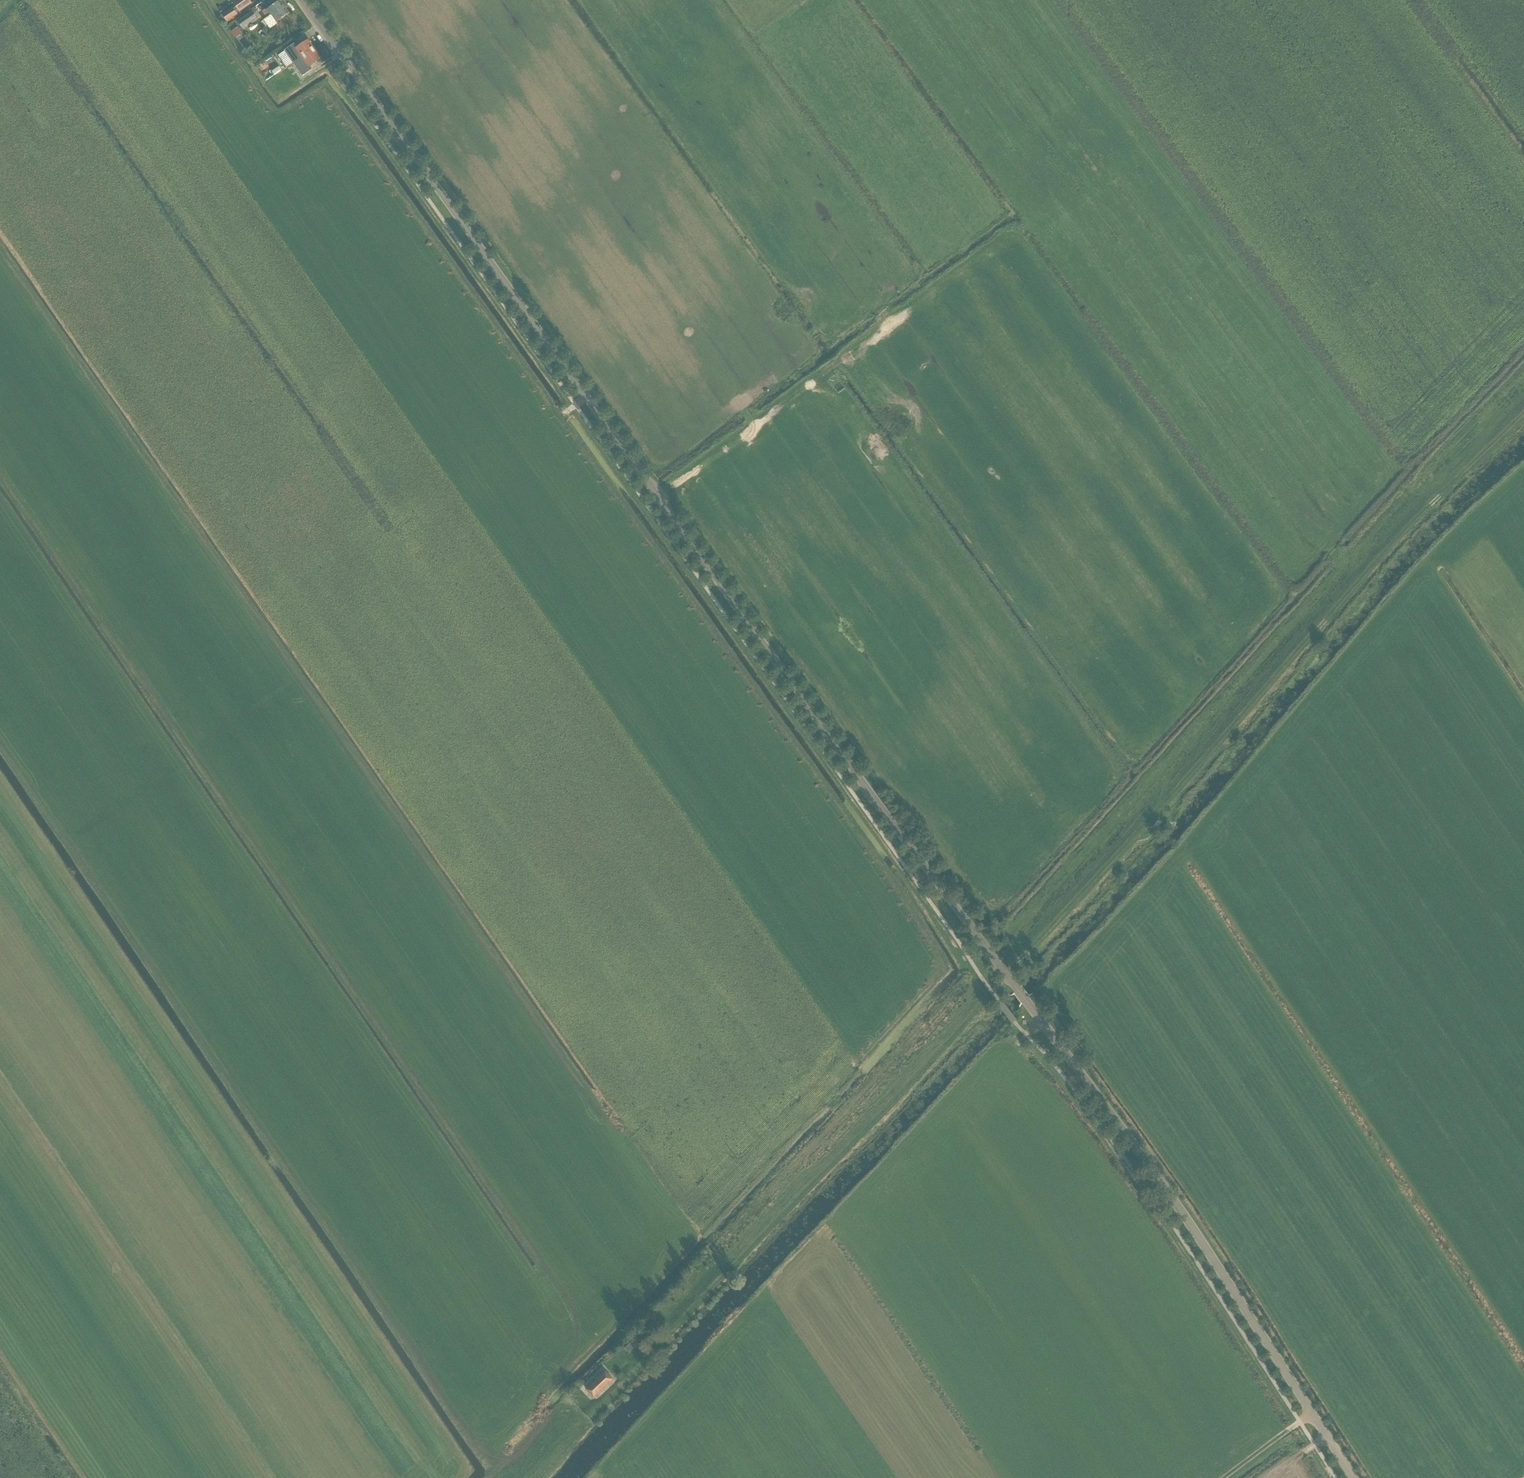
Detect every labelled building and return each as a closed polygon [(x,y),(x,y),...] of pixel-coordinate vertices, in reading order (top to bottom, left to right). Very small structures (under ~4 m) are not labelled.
[(228,21),(240,12),(253,3),(251,0),(235,0),(233,2),(236,5),(223,14),(228,21)] [(266,10),(275,23),(289,13),(280,0),(266,10)] [(253,11),(238,22),(243,28),(257,18),(253,11)] [(238,27),(232,32),(239,41),(243,37),(241,34),(243,33),(238,27)] [(314,48),(308,40),(297,48),(297,47),(295,49),(294,47),(287,51),(292,59),(298,54),(301,58),(314,48)] [(320,58),(320,57),(314,48),(301,58),(304,62),(298,66),(303,73),(309,69),(308,67),(310,66),(310,65),(320,58)] [(634,1340),(625,1348),(629,1353),(638,1344),(634,1340)] [(605,1371),(587,1389),(594,1397),(613,1379),(605,1371)]
